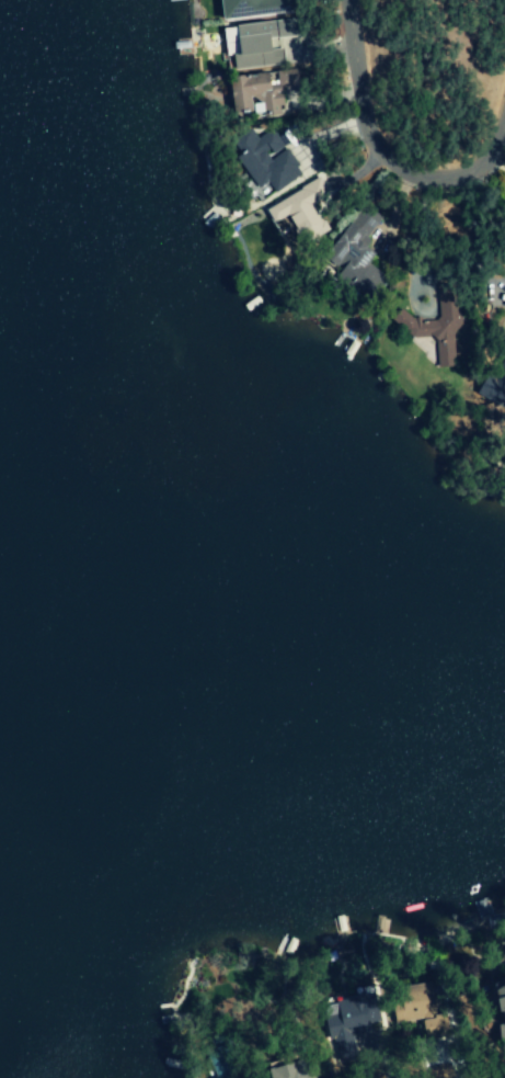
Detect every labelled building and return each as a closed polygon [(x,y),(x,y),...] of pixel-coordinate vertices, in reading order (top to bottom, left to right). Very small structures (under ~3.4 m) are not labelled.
[(217,19),(294,14),(293,0),(216,0),(217,19)] [(234,25),(236,53),(230,54),(232,70),(282,66),(281,49),(268,50),(268,39),(298,36),(297,20),(234,25)] [(226,76),(228,115),(276,113),(274,73),(226,76)] [(296,176),(275,131),(256,140),(252,131),(229,142),(248,181),(243,183),(249,198),(296,176)] [(263,208),(276,232),(287,225),(299,246),(326,231),(312,205),(325,197),(316,179),(263,208)] [(332,274),(370,300),(385,278),(364,263),(371,254),(357,244),(377,216),(368,210),(363,218),(358,214),(350,225),(345,222),(322,256),(337,267),(332,274)] [(392,334),(435,336),(434,367),(447,368),(449,322),(418,320),(419,315),(393,314),(392,334)] [(501,335),(493,356),(499,358),(492,377),(482,373),(473,396),(503,407),(504,402),(504,336),(501,335)] [(401,987),(402,994),(388,996),(392,1024),(421,1020),(420,1014),(432,1012),(429,983),(401,987)] [(504,1050),(504,984),(494,986),(502,1024),(496,1025),(501,1051),(504,1050)] [(331,1064),(354,1060),(350,1035),(369,1031),(368,1025),(379,1023),(376,1006),(366,1008),(363,995),(320,1004),(331,1064)] [(450,1032),(446,1014),(419,1020),(424,1038),(450,1032)] [(213,1077),(238,1077),(228,1045),(206,1051),(213,1077)] [(270,1077),(302,1077),(297,1061),(268,1069),(270,1077)] [(325,1069),(315,1070),(316,1077),(326,1077),(325,1069)]
